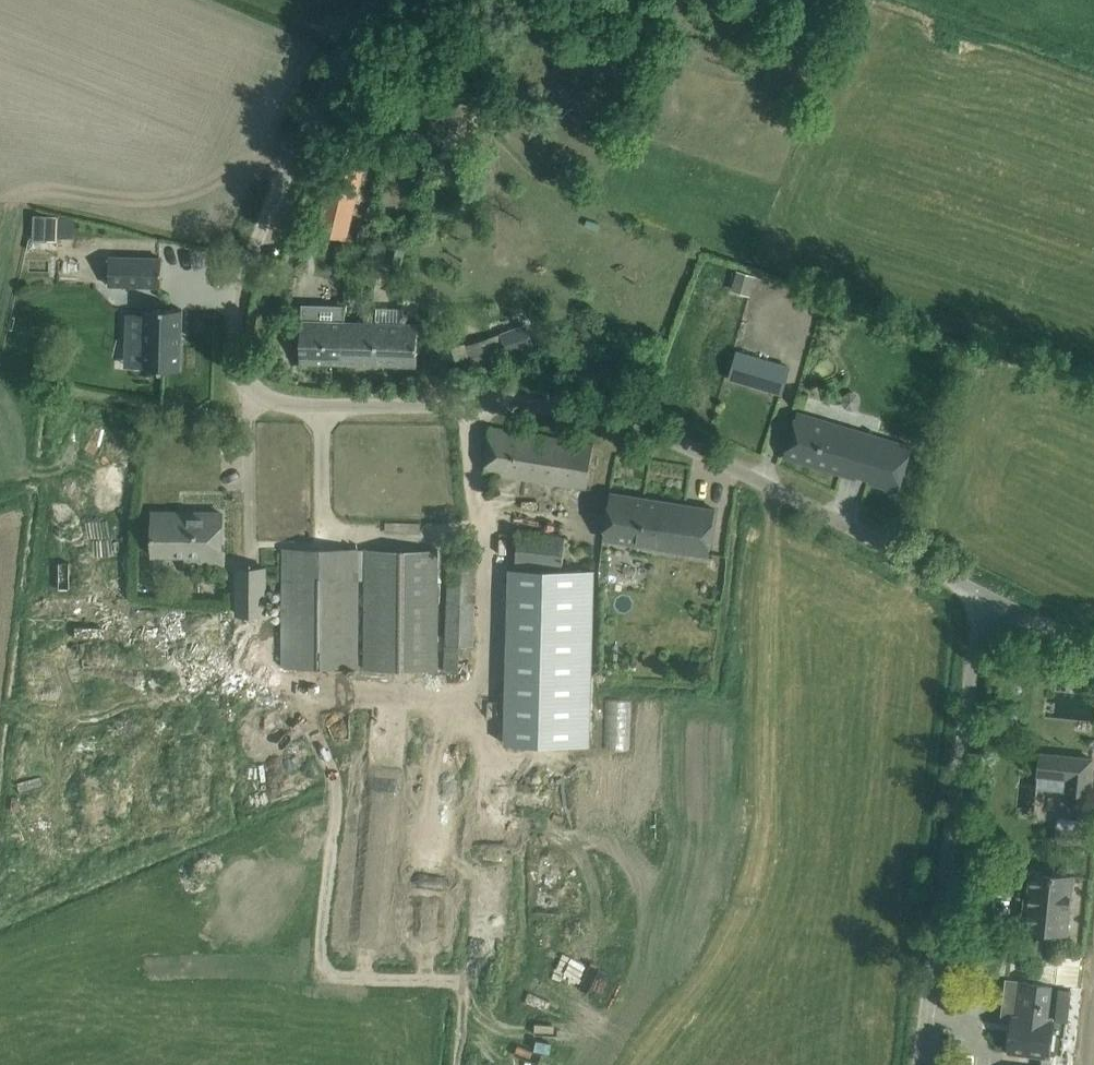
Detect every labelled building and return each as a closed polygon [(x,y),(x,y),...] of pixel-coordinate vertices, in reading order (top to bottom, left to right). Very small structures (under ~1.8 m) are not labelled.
[(334,164),(317,232),(347,239),(363,171),(334,164)] [(33,218),(32,242),(57,243),(57,218),(33,218)] [(109,257),(108,285),(160,287),(161,258),(109,257)] [(736,267),(730,284),(755,294),(762,276),(736,267)] [(300,362),(342,363),(344,321),(344,306),(302,305),(302,320),(301,320),(300,362)] [(180,370),(181,309),(145,308),(144,315),(127,314),(126,341),(144,342),(143,369),(180,370)] [(418,324),(344,321),(342,363),(416,365),(418,324)] [(789,368),(736,353),(729,379),(781,394),(789,368)] [(910,445),(796,413),(783,458),(856,479),(857,475),(869,478),(868,482),(898,490),(910,445)] [(593,444),(488,426),(484,472),(585,489),(593,444)] [(708,556),(715,509),(610,492),(603,539),(708,556)] [(151,513),(151,555),(189,555),(200,555),(200,561),(222,561),(222,535),(222,513),(189,513),(167,513),(151,513)] [(562,567),(565,536),(518,532),(515,562),(562,567)] [(357,667),(357,571),(357,549),(283,549),(282,666),(357,667)] [(436,670),(437,572),(437,550),(366,549),(365,669),(436,670)] [(449,558),(446,646),(446,671),(472,672),(475,559),(449,558)] [(265,614),(265,568),(236,568),(236,614),(265,614)] [(592,571),(510,569),(504,743),(587,746),(592,571)] [(1088,794),(1092,759),(1040,753),(1038,775),(1068,778),(1067,791),(1088,794)] [(1053,842),(1065,843),(1084,846),(1086,830),(1055,826),(1053,842)] [(1022,928),(1043,930),(1067,933),(1073,876),(1030,871),(1026,908),(1024,908),(1022,928)] [(1006,949),(959,944),(958,944),(956,958),(989,962),(987,976),(1002,978),(1006,949)] [(1031,983),(1019,981),(1010,1053),(1040,1057),(1040,1064),(1069,1064),(1070,1055),(1065,1055),(1073,988),(1078,989),(1082,958),(1035,952),(1031,983)] [(965,1054),(950,1052),(948,1064),(963,1064),(965,1054)]
